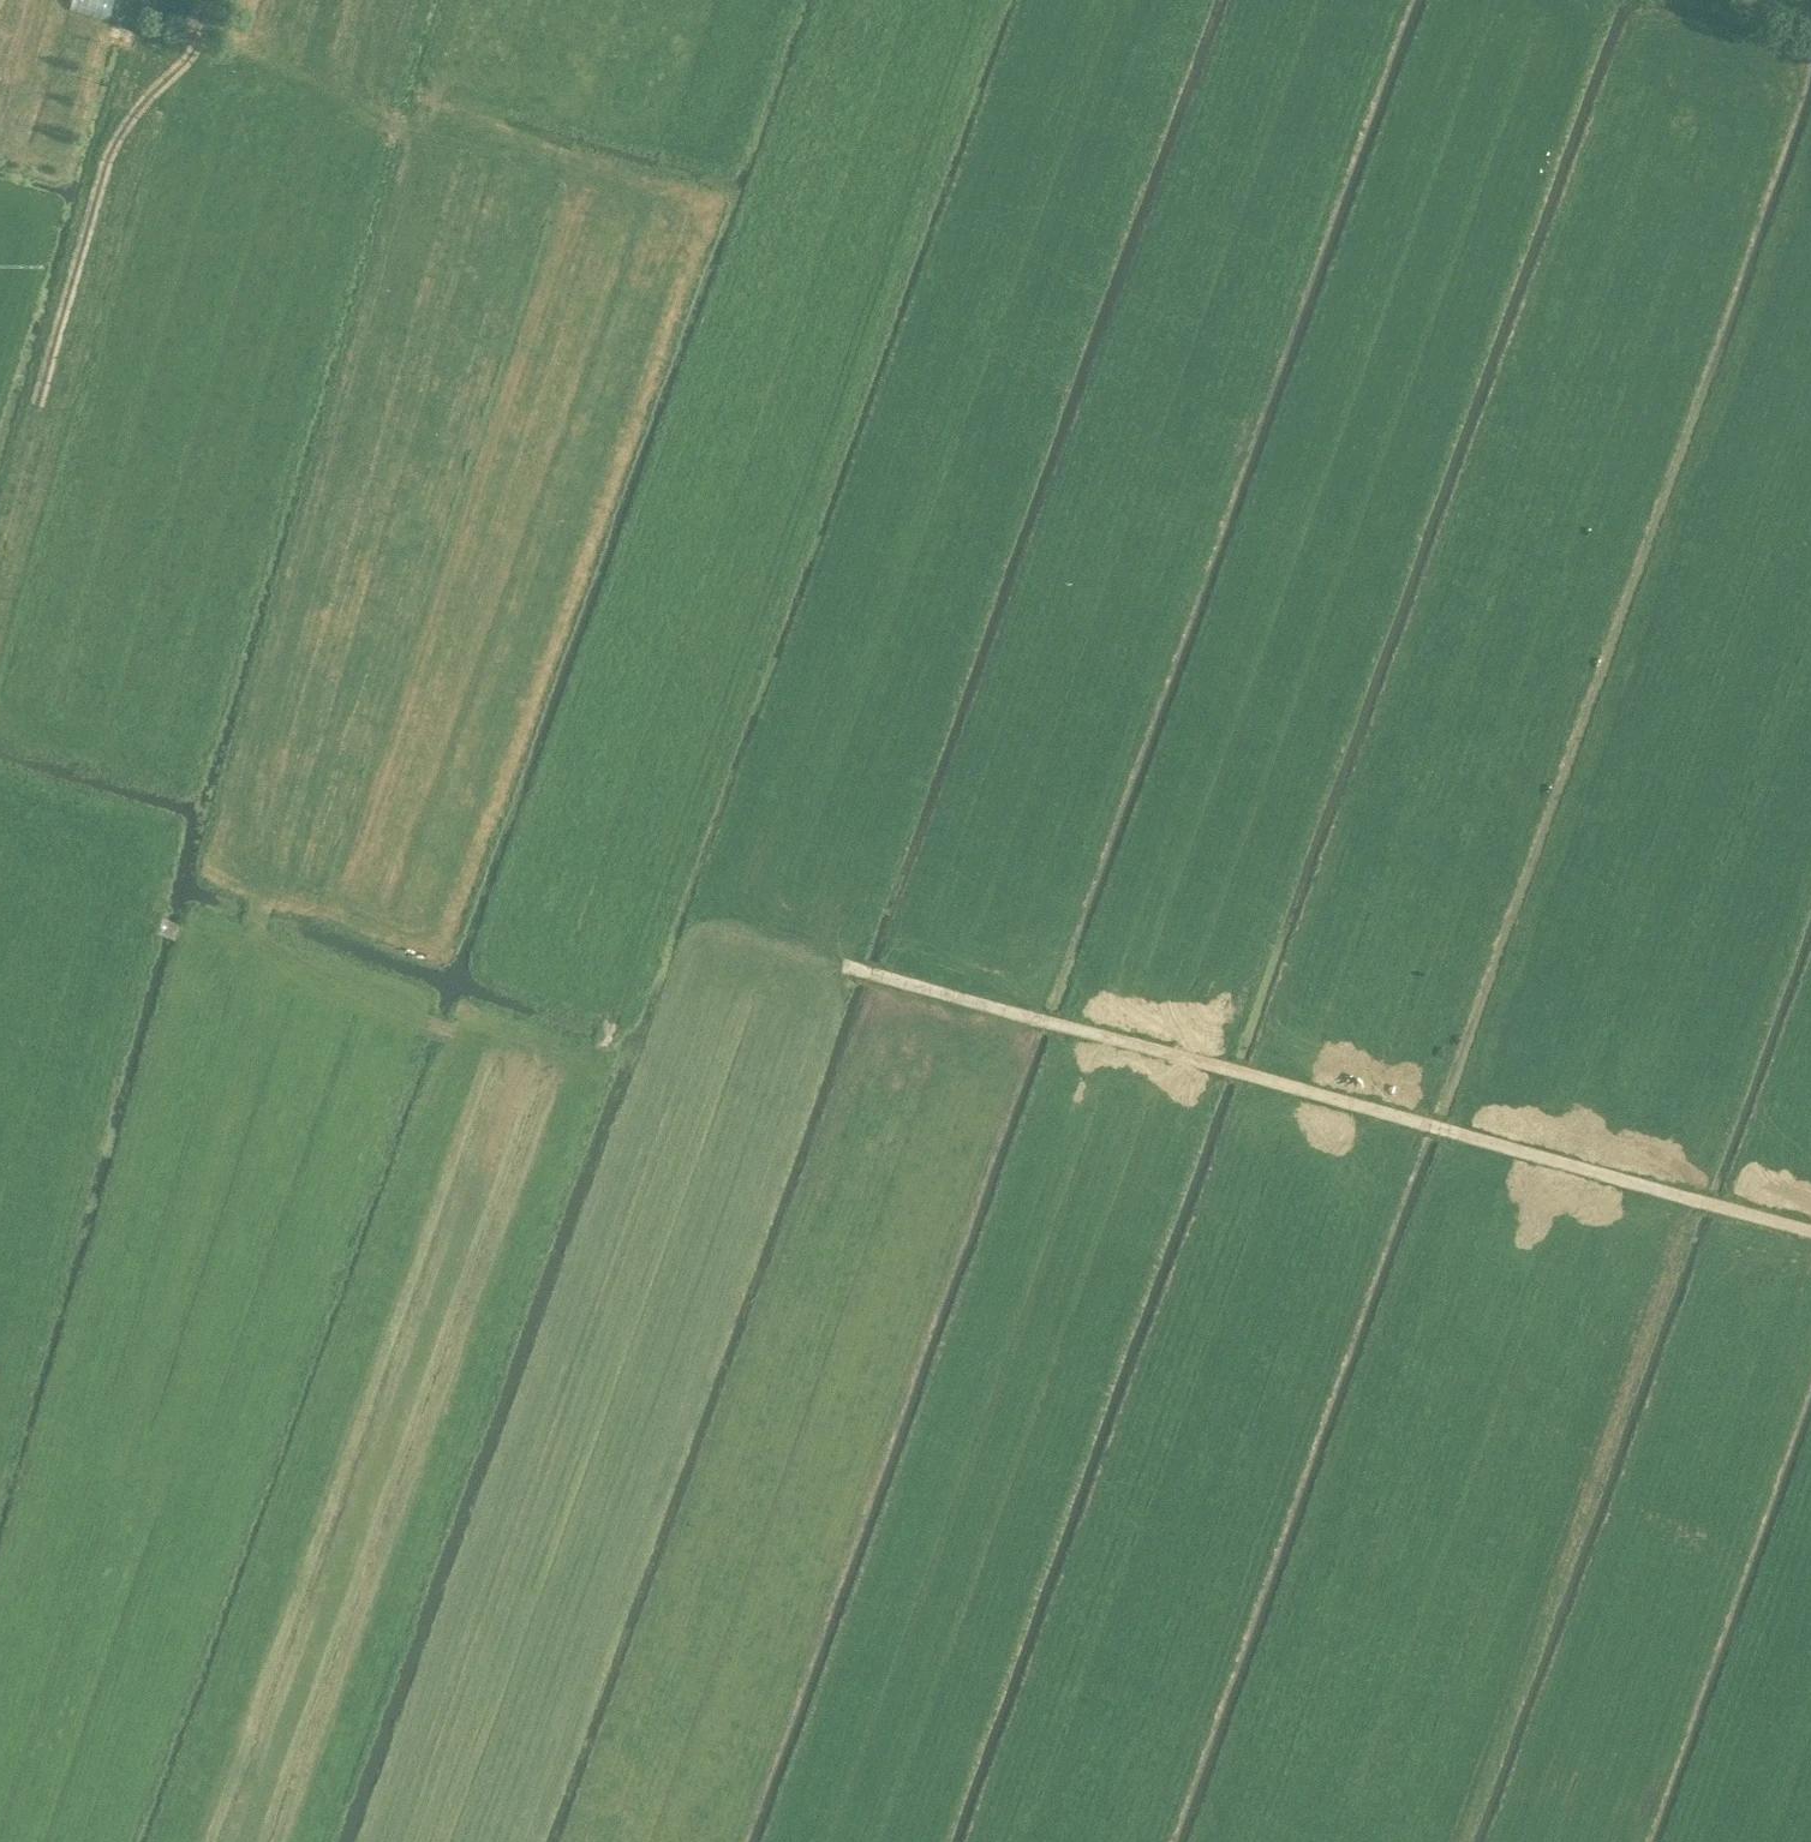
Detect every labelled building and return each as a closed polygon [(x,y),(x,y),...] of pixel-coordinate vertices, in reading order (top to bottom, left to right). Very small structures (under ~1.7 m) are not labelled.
[(115,0),(71,0),(69,7),(110,19),(115,0)]
